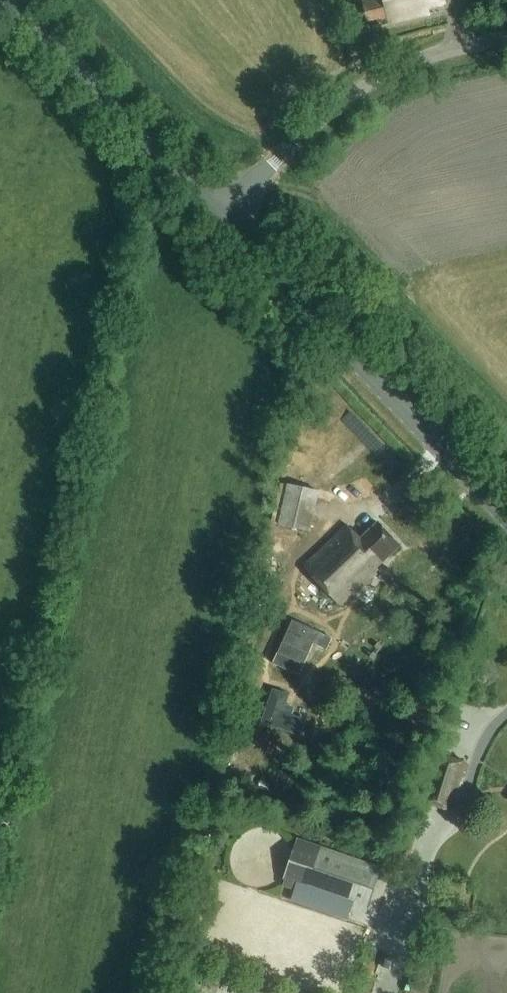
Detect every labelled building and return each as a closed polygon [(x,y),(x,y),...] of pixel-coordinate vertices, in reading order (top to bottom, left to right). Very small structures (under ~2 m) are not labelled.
[(443,4),(442,0),(362,0),(366,19),(377,17),(378,25),(429,14),(427,7),(443,4)] [(275,524),(310,530),(318,491),(285,484),(275,524)] [(376,568),(400,545),(377,521),(360,538),(347,524),(303,566),(340,605),(377,569),(376,568)] [(388,567),(379,574),(388,584),(397,575),(388,567)] [(452,809),(467,763),(435,753),(420,799),(452,809)] [(380,869),(298,837),(281,879),(284,879),(282,885),(291,889),(292,885),(365,911),(380,869)]
